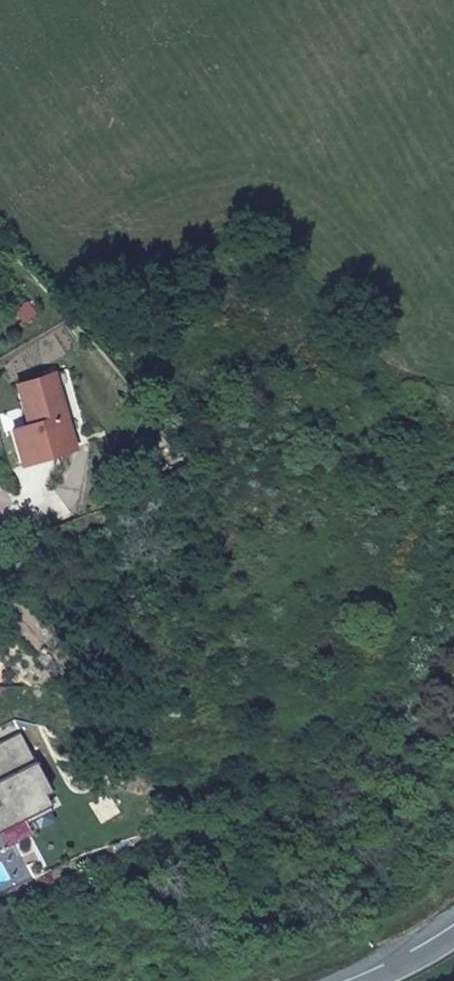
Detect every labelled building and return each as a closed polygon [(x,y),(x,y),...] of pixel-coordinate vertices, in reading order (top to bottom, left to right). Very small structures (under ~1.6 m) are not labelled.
[(51,379),(14,388),(26,429),(9,433),(19,468),(72,453),(51,379)] [(18,821),(21,827),(47,814),(40,798),(45,795),(16,736),(0,744),(0,829),(18,821)]
